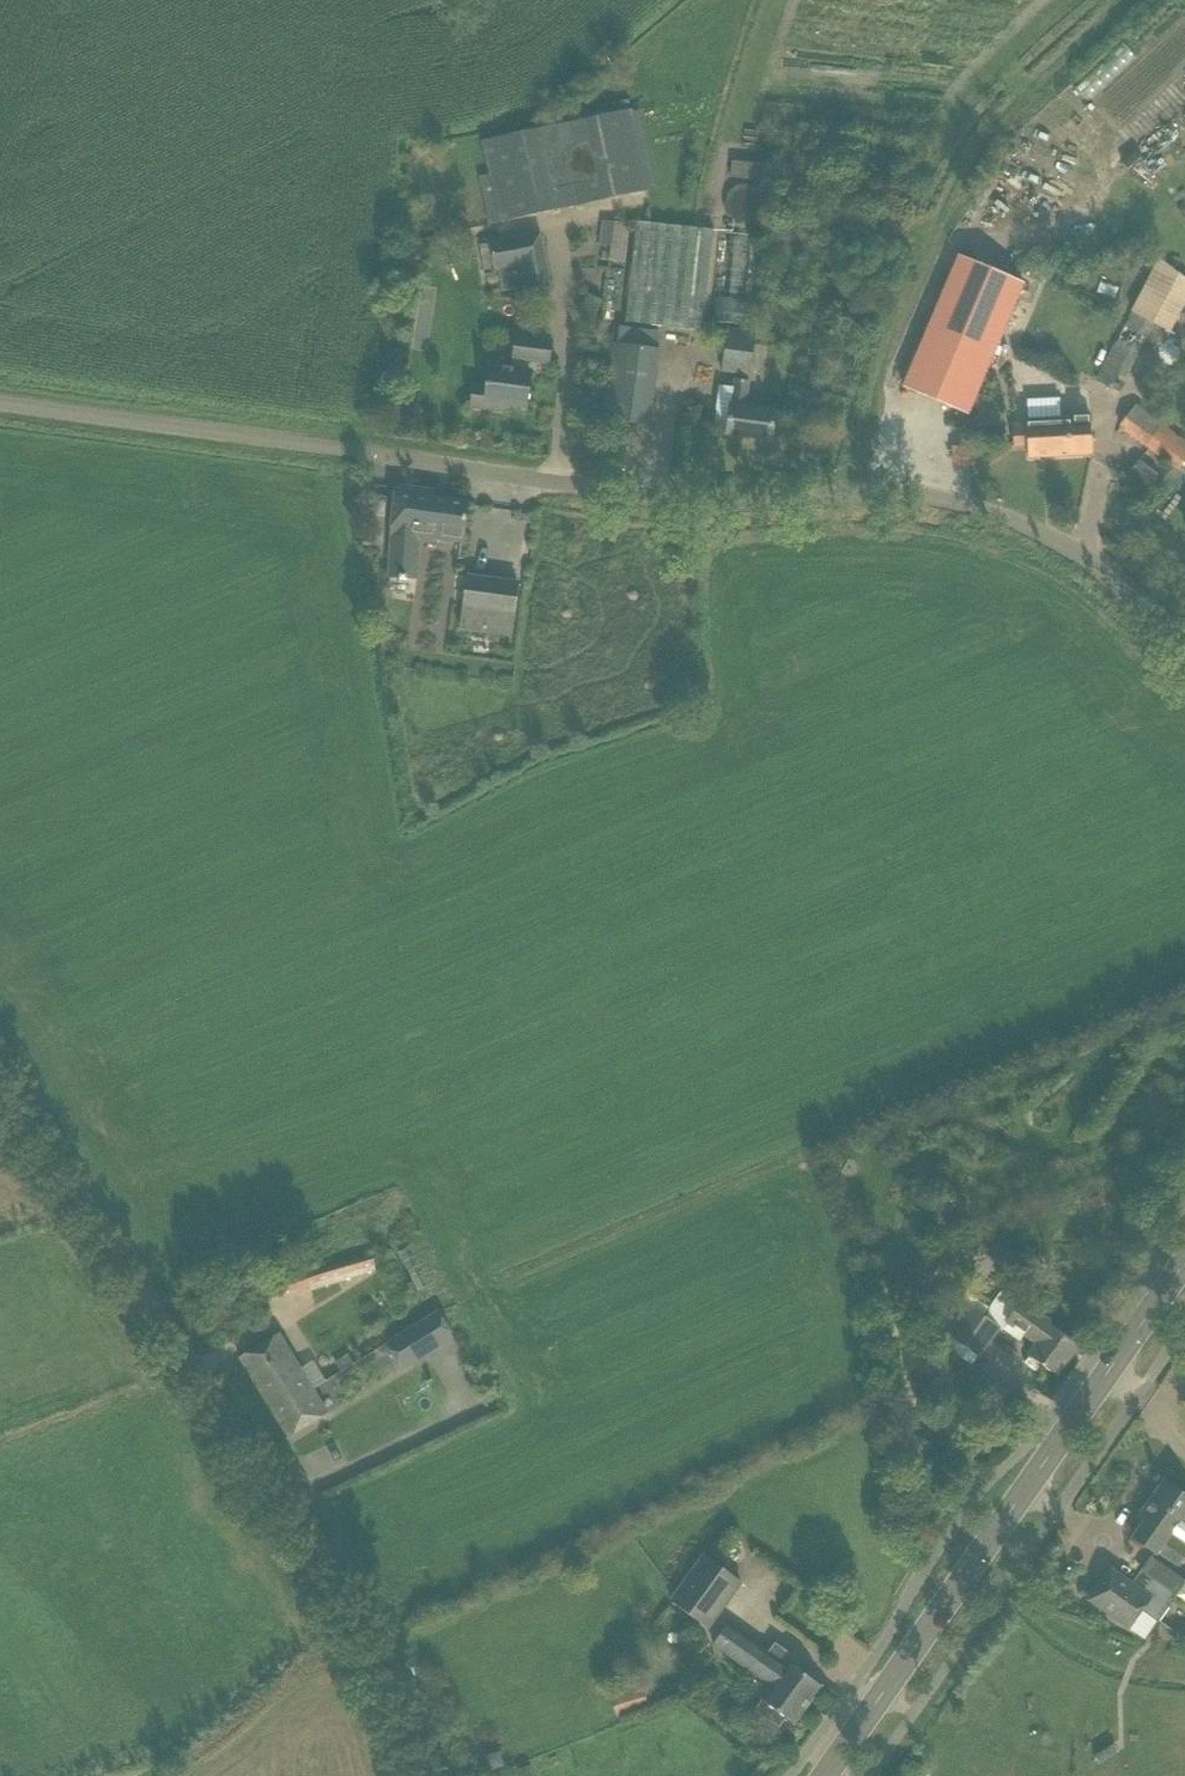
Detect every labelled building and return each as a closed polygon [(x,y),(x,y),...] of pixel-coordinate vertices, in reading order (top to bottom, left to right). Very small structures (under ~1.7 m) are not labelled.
[(615,112),(482,142),(491,184),(481,186),(489,222),(499,220),(499,223),(652,188),(634,108),(631,109),(629,101),(613,104),(615,112)] [(770,165),(733,162),(732,179),(768,182),(770,165)] [(624,263),(628,224),(601,221),(599,244),(611,246),(609,261),(624,263)] [(637,222),(626,323),(702,331),(713,230),(637,222)] [(541,232),(488,242),(488,243),(480,245),(484,270),(493,268),(493,271),(523,265),(528,295),(551,291),(541,232)] [(903,387),(968,415),(1024,284),(958,255),(903,387)] [(1095,380),(1111,388),(1118,375),(1125,379),(1154,323),(1170,332),(1184,303),(1184,278),(1159,257),(1095,380)] [(718,321),(744,322),(745,300),(719,299),(718,321)] [(648,424),(660,349),(659,349),(661,331),(619,327),(618,343),(611,342),(604,419),(648,424)] [(728,329),(722,372),(750,376),(756,332),(728,329)] [(490,366),(487,386),(474,384),(471,407),(507,412),(508,405),(526,407),(531,362),(546,364),(549,342),(515,338),(511,368),(490,366)] [(727,435),(771,441),(776,410),(744,406),(748,382),(735,380),(727,435)] [(785,402),(784,415),(796,416),(797,403),(785,402)] [(1121,427),(1178,470),(1184,461),(1184,443),(1137,406),(1121,427)] [(1062,415),(1062,422),(1012,425),(1013,446),(1027,446),(1028,458),(1092,455),(1090,414),(1062,415)] [(415,556),(415,551),(459,556),(461,541),(463,541),(468,504),(432,499),(433,492),(397,487),(391,530),(390,555),(415,556)] [(468,577),(464,607),(460,629),(511,636),(518,584),(468,577)] [(303,1264),(278,1271),(287,1292),(291,1290),(310,1284),(375,1265),(372,1254),(307,1274),(303,1264)] [(958,1301),(940,1327),(978,1356),(979,1357),(998,1329),(958,1301)] [(1058,1377),(1080,1346),(1019,1303),(1006,1321),(1035,1342),(1026,1354),(1058,1377)] [(438,1310),(385,1343),(403,1371),(455,1338),(438,1310)] [(240,1358),(264,1397),(285,1385),(291,1395),(303,1388),(306,1393),(313,1389),(279,1333),(240,1358)] [(328,1413),(313,1389),(306,1393),(303,1388),(291,1395),(285,1385),(264,1397),(288,1437),(328,1413)] [(1132,1537),(1152,1551),(1154,1552),(1155,1551),(1177,1567),(1184,1555),(1184,1496),(1183,1495),(1163,1481),(1142,1511),(1147,1516),(1132,1537)] [(741,1583),(703,1555),(669,1601),(708,1629),(741,1583)] [(1141,1570),(1176,1595),(1184,1602),(1184,1581),(1150,1556),(1141,1570)] [(1157,1622),(1176,1595),(1141,1570),(1131,1583),(1110,1569),(1088,1600),(1129,1629),(1141,1611),(1157,1622)] [(714,1643),(772,1685),(754,1710),(779,1728),(780,1726),(779,1726),(786,1717),(794,1724),(822,1686),(790,1663),(795,1656),(780,1646),(773,1656),(728,1623),(714,1643)] [(500,1753),(486,1757),(490,1770),(504,1766),(500,1753)] [(517,1770),(519,1775),(533,1775),(529,1766),(517,1770)]
